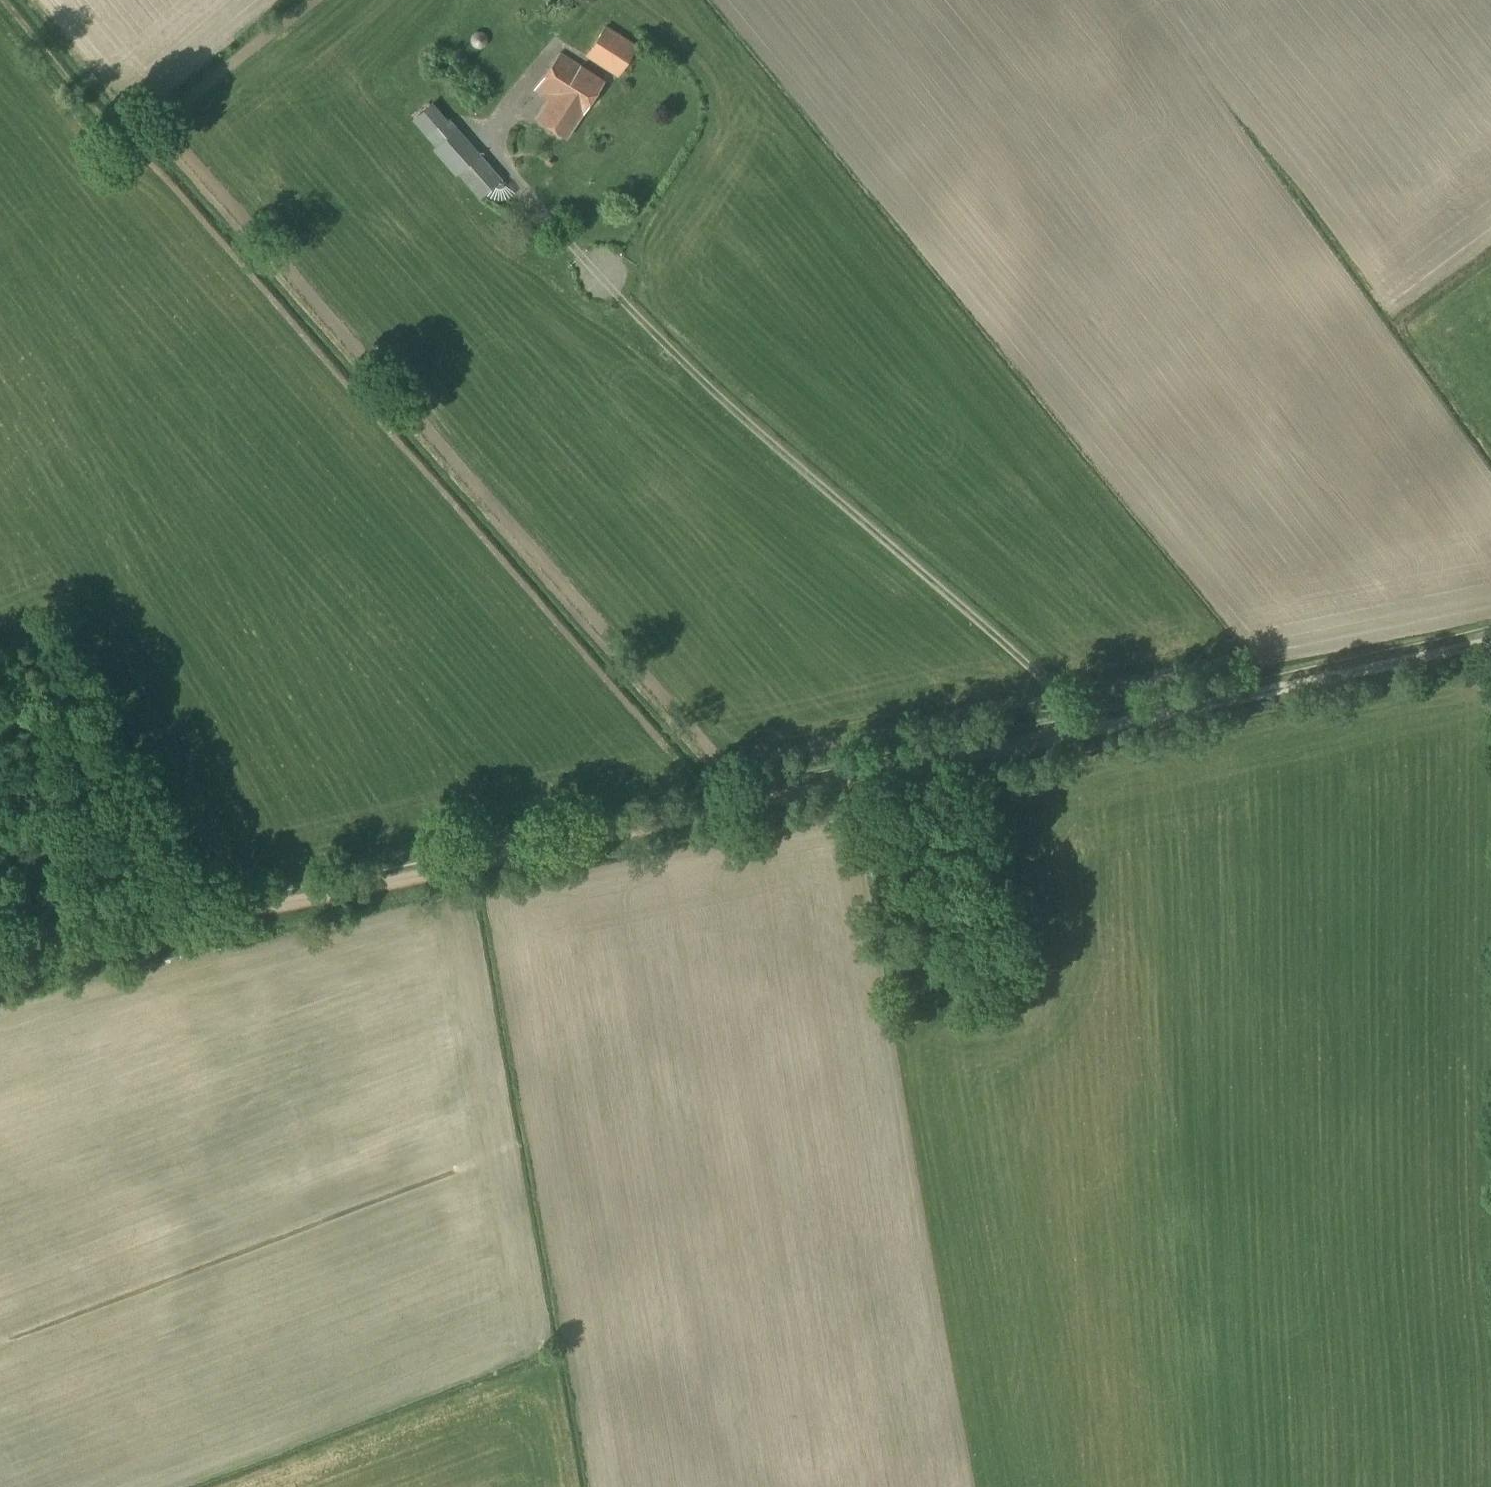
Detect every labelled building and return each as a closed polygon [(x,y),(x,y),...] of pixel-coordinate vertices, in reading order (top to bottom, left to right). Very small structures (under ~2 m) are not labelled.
[(618,76),(637,46),(606,25),(586,56),(618,76)] [(580,118),(604,81),(581,65),(560,51),(535,88),(550,98),(537,118),(566,137),(579,117),(580,118)] [(456,130),(448,121),(432,103),(413,119),(437,147),(435,148),(457,173),(459,172),(480,197),(499,181),(478,156),(479,154),(457,129),(456,130)]
